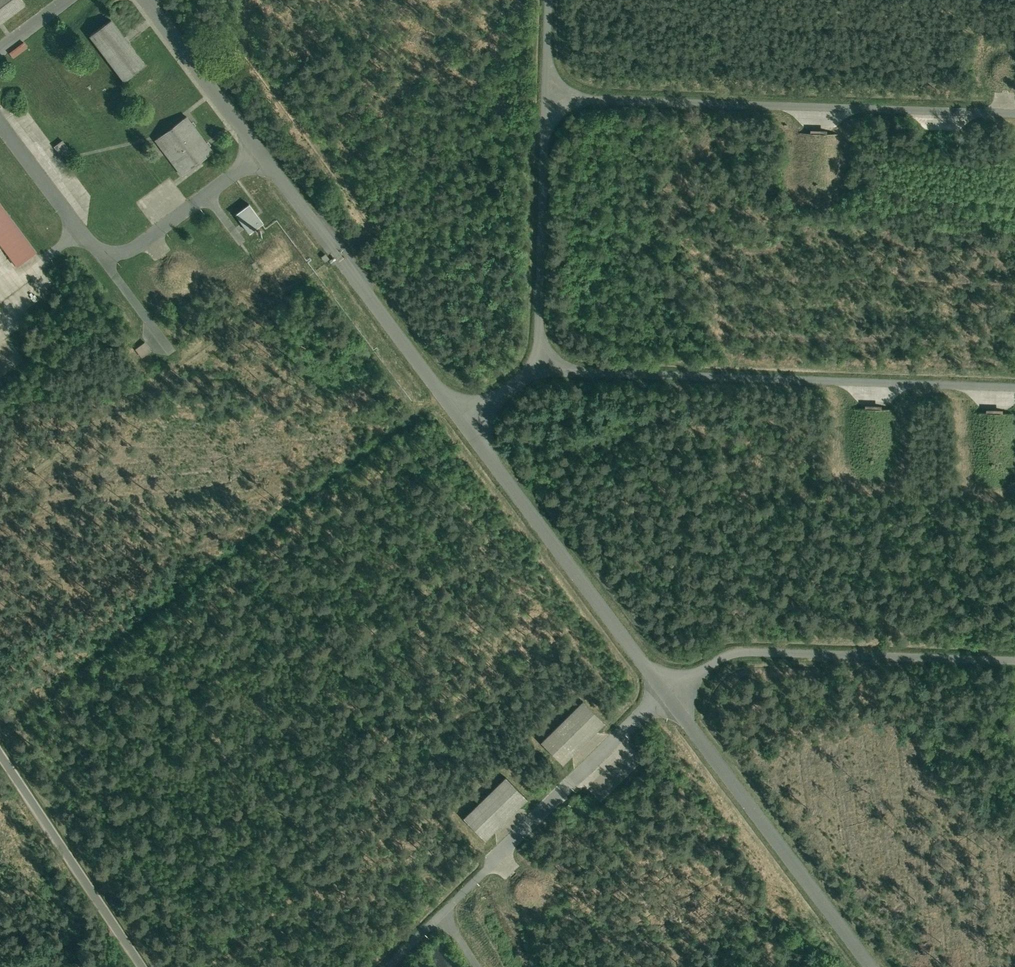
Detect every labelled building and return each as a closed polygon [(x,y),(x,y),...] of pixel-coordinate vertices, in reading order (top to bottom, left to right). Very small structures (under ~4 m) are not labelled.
[(26,9),(20,0),(0,0),(0,29),(26,9)] [(147,67),(112,21),(89,39),(124,84),(147,67)] [(16,58),(31,47),(26,41),(11,53),(16,58)] [(155,145),(183,182),(214,158),(186,121),(155,145)] [(841,133),(799,132),(796,202),(839,203),(841,133)] [(62,138),(53,145),(62,157),(71,151),(62,138)] [(0,204),(0,245),(20,271),(40,256),(0,204)] [(265,227),(250,208),(237,219),(252,238),(265,227)] [(562,768),(604,727),(583,705),(541,746),(562,768)] [(487,844),(528,804),(505,781),(465,822),(487,844)]
